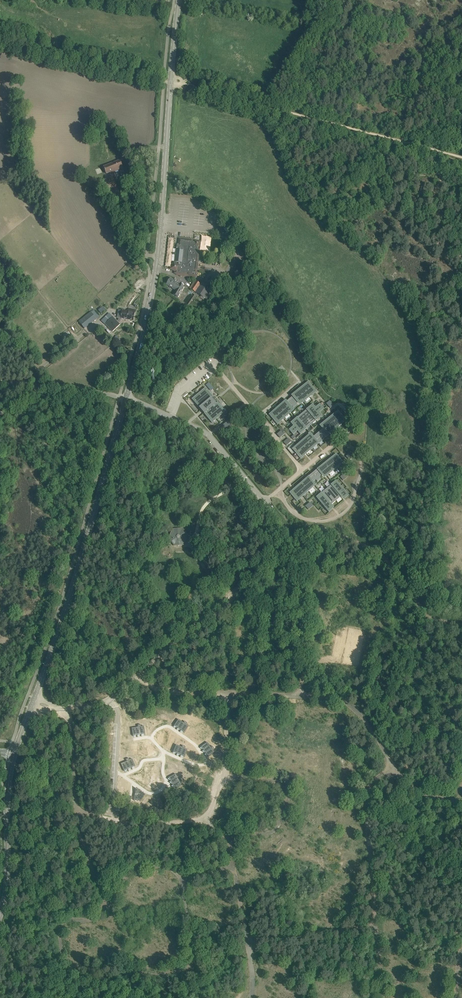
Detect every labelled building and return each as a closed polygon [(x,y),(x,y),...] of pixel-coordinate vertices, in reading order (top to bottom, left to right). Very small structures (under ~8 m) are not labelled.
[(104,167),(107,174),(112,172),(112,173),(123,168),(120,160),(104,167)] [(112,184),(116,194),(120,193),(113,177),(109,178),(110,181),(112,184)] [(192,241),(180,240),(180,245),(177,244),(176,253),(174,253),(174,255),(176,255),(175,262),(174,263),(171,269),(176,272),(175,273),(178,275),(196,277),(199,250),(198,250),(198,247),(200,247),(201,241),(195,241),(194,242),(192,242),(192,241)] [(170,278),(167,285),(176,291),(173,294),(178,297),(185,287),(177,282),(178,282),(174,279),(174,280),(170,278)] [(205,299),(208,301),(208,300),(209,301),(210,299),(215,291),(212,289),(203,283),(201,285),(195,281),(190,288),(205,299)] [(119,310),(117,318),(133,321),(136,310),(128,309),(128,312),(123,311),(119,310)] [(79,322),(80,323),(84,329),(100,317),(95,310),(91,313),(91,312),(79,322)] [(105,324),(113,332),(120,325),(109,313),(101,321),(105,324)] [(269,414),(278,425),(278,424),(282,421),(281,420),(291,411),(289,409),(292,406),(294,408),(298,404),(296,403),(299,400),(302,403),(311,394),(312,395),(317,392),(308,381),(308,382),(292,395),(293,396),(287,402),(286,401),(270,414),(269,414)] [(215,399),(213,396),(206,388),(192,399),(192,400),(201,410),(203,412),(212,423),(221,415),(226,411),(225,411),(216,401),(217,400),(215,398),(215,399)] [(307,429),(308,428),(316,421),(316,422),(323,416),(320,413),(324,409),(322,406),(320,404),(316,408),(313,404),(313,405),(291,423),(294,426),(289,430),(293,435),(298,431),(300,434),(307,429)] [(327,426),(310,440),(308,438),(299,445),(298,446),(297,445),(293,449),(293,448),(292,449),(301,459),(319,443),(328,436),(347,421),(338,410),(338,411),(334,414),(334,415),(325,424),(327,426)] [(221,427),(224,430),(231,424),(229,421),(221,427)] [(348,447),(345,450),(351,456),(354,453),(348,447)] [(297,501),(301,499),(314,488),(311,484),(316,480),(317,482),(321,479),(319,477),(324,473),(327,476),(344,463),(336,454),(296,487),(290,492),(295,499),(297,501)] [(349,496),(345,491),(336,481),(317,497),(316,497),(329,512),(333,509),(330,506),(342,496),(345,499),(348,496),(349,496)] [(183,528),(173,529),(169,538),(175,546),(184,545),(188,536),(183,528)] [(359,666),(365,630),(349,627),(342,663),(359,666)] [(208,746),(202,751),(204,754),(210,750),(208,746)] [(204,754),(206,758),(213,753),(211,751),(210,750),(204,754)] [(209,761),(215,756),(213,754),(213,753),(206,758),(209,761)] [(138,791),(137,801),(144,803),(148,796),(138,791)]
